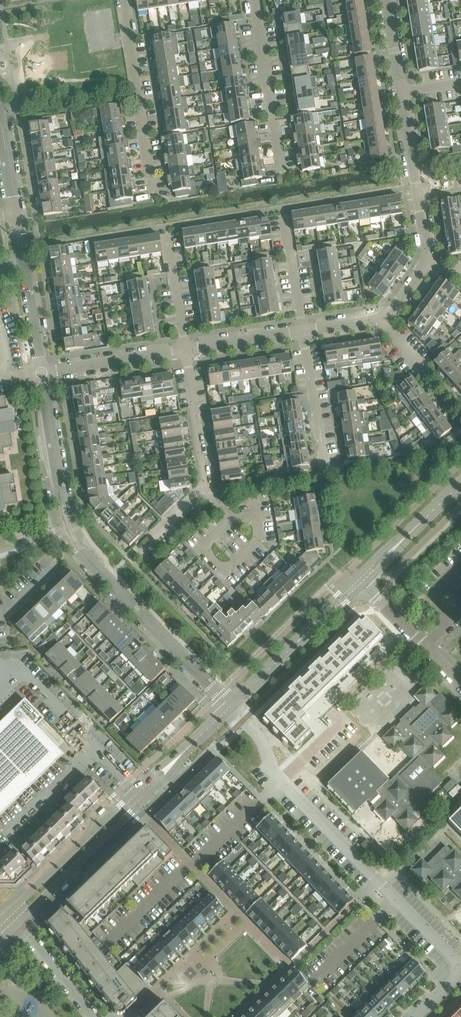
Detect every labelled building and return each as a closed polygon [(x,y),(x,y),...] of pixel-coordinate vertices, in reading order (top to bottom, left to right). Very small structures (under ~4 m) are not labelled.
[(146,0),(136,0),(138,12),(148,10),(146,0)] [(156,0),(146,0),(148,10),(158,9),(156,0)] [(167,0),(156,0),(158,9),(168,7),(167,0)] [(364,12),(363,2),(346,5),(347,15),(364,12)] [(428,15),(427,4),(409,7),(410,18),(428,15)] [(366,22),(364,12),(347,15),(349,25),(366,22)] [(301,24),(299,14),(281,16),(283,27),(301,24)] [(430,26),(428,15),(410,18),(412,29),(430,26)] [(367,32),(366,22),(349,25),(351,35),(367,32)] [(234,35),(232,24),(210,28),(212,39),(217,38),(234,35)] [(303,35),(301,24),(283,27),(285,38),(303,35)] [(432,37),(430,26),(412,29),(414,39),(432,37)] [(369,43),(367,32),(351,35),(352,45),(369,43)] [(177,44),(176,33),(152,37),(153,48),(171,45),(177,44)] [(236,46),(234,35),(217,38),(218,49),(236,46)] [(305,46),(303,35),(285,38),(287,49),(305,46)] [(433,47),(432,37),(414,39),(415,50),(433,47)] [(371,53),(369,43),(352,45),(354,55),(371,53)] [(179,55),(177,44),(171,45),(153,48),(155,59),(173,56),(179,55)] [(310,45),(305,46),(287,49),(288,60),(307,57),(312,56),(310,45)] [(237,57),(236,46),(218,49),(220,60),(237,57)] [(435,58),(433,47),(415,50),(417,61),(435,58)] [(175,67),(173,56),(155,59),(157,70),(175,67)] [(237,57),(220,60),(214,60),(216,71),(222,70),(239,68),(237,57)] [(308,68),(307,57),(288,60),(290,71),(308,68)] [(372,67),(371,57),(354,59),(356,69),(372,67)] [(437,69),(435,58),(417,61),(419,72),(437,69)] [(177,78),(175,67),(157,70),(159,80),(177,78)] [(374,77),(372,67),(356,69),(357,80),(374,77)] [(241,78),(239,68),(222,70),(224,81),(241,78)] [(310,78),(308,68),(290,71),(292,81),(310,78)] [(183,77),(177,78),(159,80),(160,91),(178,88),(184,87),(183,77)] [(316,77),(310,78),(292,81),(294,92),(318,88),(316,77)] [(376,87),(374,77),(357,80),(359,90),(376,87)] [(243,89),(241,78),(224,81),(225,92),(243,89)] [(211,90),(210,83),(208,84),(203,84),(203,89),(204,91),(211,90)] [(377,97),(376,87),(359,90),(361,100),(377,97)] [(180,99),(178,88),(160,91),(162,102),(180,99)] [(319,99),(318,88),(294,92),(295,103),(313,100),(319,99)] [(243,89),(225,92),(220,92),(222,103),(227,102),(244,100),(243,89)] [(379,107),(377,97),(361,100),(362,110),(379,107)] [(182,110),(180,99),(162,102),(164,113),(182,110)] [(246,110),(244,100),(227,102),(229,113),(246,110)] [(315,111),(313,100),(295,103),(297,113),(315,111)] [(118,119),(116,105),(91,109),(93,118),(100,117),(102,127),(123,123),(122,118),(118,119)] [(444,116),(442,105),(425,108),(427,118),(444,116)] [(381,117),(379,107),(362,110),(364,120),(381,117)] [(183,121),(182,110),(164,113),(165,124),(183,121)] [(248,121),(246,110),(229,113),(230,124),(248,121)] [(319,124),(317,113),(290,118),(291,123),(294,123),(295,128),(313,125),(319,124)] [(446,126),(444,116),(427,118),(428,129),(446,126)] [(382,127),(381,117),(364,120),(366,130),(382,127)] [(52,132),(51,124),(50,119),(46,120),(46,122),(27,125),(29,136),(48,133),(52,132)] [(185,132),(183,121),(165,124),(167,134),(185,132)] [(121,135),(120,128),(123,128),(123,123),(102,127),(103,138),(121,135)] [(255,135),(254,129),(258,129),(257,123),(229,128),(231,139),(237,138),(255,135)] [(321,135),(319,124),(313,125),(295,128),(296,134),(292,135),(293,140),(315,136),(321,135)] [(447,137),(446,126),(428,129),(430,140),(447,137)] [(384,137),(382,127),(366,130),(367,140),(384,137)] [(82,130),(73,131),(74,138),(84,137),(82,130)] [(50,140),(48,133),(29,136),(31,146),(50,143),(50,145),(55,145),(54,139),(50,140)] [(126,145),(126,140),(122,140),(121,135),(103,138),(99,138),(101,149),(126,145)] [(184,146),(182,135),(161,138),(162,144),(165,143),(166,149),(184,146)] [(260,145),(259,140),(256,141),(255,135),(237,138),(238,149),(260,145)] [(317,147),(315,136),(293,140),(294,145),(297,144),(298,150),(317,147)] [(385,147),(384,137),(367,140),(369,150),(385,147)] [(449,148),(447,137),(430,140),(432,151),(449,148)] [(221,147),(220,140),(212,142),(213,149),(221,147)] [(52,153),(50,145),(50,143),(31,146),(33,157),(52,153)] [(124,156),(123,150),(127,149),(126,145),(101,149),(102,159),(107,158),(124,156)] [(258,156),(257,151),(261,150),(260,145),(238,149),(240,159),(258,156)] [(190,146),(184,146),(166,149),(167,155),(163,156),(164,160),(186,157),(191,156),(190,146)] [(319,158),(317,147),(298,150),(299,156),(296,157),(297,161),(319,158)] [(387,158),(385,147),(369,150),(371,160),(387,158)] [(58,164),(57,159),(53,160),(52,153),(33,157),(34,167),(53,163),(54,164),(58,164)] [(130,166),(129,161),(125,162),(124,156),(107,158),(109,170),(130,166)] [(263,166),(262,162),(259,162),(258,156),(240,159),(236,160),(238,170),(242,170),(263,166)] [(187,168),(186,157),(164,160),(165,166),(168,165),(169,171),(187,168)] [(320,169),(319,158),(297,161),(297,166),(301,165),(302,172),(320,169)] [(55,173),(54,164),(53,163),(34,167),(36,176),(55,173)] [(128,177),(127,171),(130,170),(130,166),(109,170),(105,170),(107,181),(128,177)] [(262,178),(260,172),(264,171),(263,166),(242,170),(244,181),(242,181),(243,187),(257,185),(256,179),(262,178)] [(194,167),(187,168),(169,171),(170,177),(167,178),(168,182),(189,179),(195,178),(194,167)] [(56,180),(55,173),(36,176),(37,186),(57,183),(57,185),(61,185),(60,180),(56,180)] [(133,187),(132,183),(129,183),(128,177),(107,181),(108,192),(133,187)] [(191,189),(189,179),(168,182),(168,186),(172,186),(173,192),(176,192),(177,198),(191,195),(190,189),(191,189)] [(58,193),(57,185),(57,183),(37,186),(39,197),(58,193)] [(131,199),(130,192),(134,192),(133,187),(108,192),(111,209),(133,205),(131,199)] [(59,201),(58,193),(39,197),(41,207),(62,204),(62,206),(65,206),(64,200),(59,201)] [(402,214),(399,196),(388,198),(391,216),(402,214)] [(391,216),(388,198),(377,200),(380,218),(391,216)] [(460,198),(440,202),(442,214),(459,211),(459,213),(460,213),(460,200),(460,198)] [(380,218),(377,200),(367,201),(369,220),(380,218)] [(369,220),(367,201),(355,203),(358,221),(369,220)] [(358,221),(355,203),(345,205),(348,223),(358,221)] [(63,213),(62,206),(62,204),(41,207),(42,217),(63,213)] [(348,223),(345,205),(334,207),(337,225),(338,228),(341,227),(341,229),(349,228),(348,223)] [(337,225),(334,207),(323,209),(326,227),(337,225)] [(326,227),(323,209),(313,210),(316,228),(326,227)] [(316,228),(313,210),(302,212),(305,230),(316,228)] [(460,221),(459,213),(459,211),(442,214),(443,224),(460,221)] [(305,230),(302,212),(291,214),(294,232),(305,230)] [(257,219),(260,237),(260,242),(272,240),(268,217),(257,219)] [(246,221),(249,239),(260,237),(257,219),(246,221)] [(249,239),(246,221),(235,223),(238,240),(249,239)] [(460,221),(443,224),(445,235),(460,232),(460,221)] [(238,240),(235,223),(225,224),(228,242),(238,240)] [(225,224),(214,226),(217,244),(228,242),(225,224)] [(214,226),(203,228),(206,246),(217,244),(214,226)] [(203,228),(193,229),(196,247),(206,246),(203,228)] [(193,229),(182,231),(184,249),(196,247),(193,229)] [(445,235),(447,245),(460,243),(460,232),(445,235)] [(162,253),(159,235),(148,236),(150,255),(162,253)] [(150,255),(148,236),(137,238),(140,256),(150,255)] [(140,256),(137,238),(126,240),(129,258),(140,256)] [(129,258),(126,240),(115,242),(118,260),(129,258)] [(118,260),(115,242),(106,243),(108,262),(118,260)] [(108,262),(106,243),(94,245),(97,264),(108,262)] [(447,245),(449,256),(455,255),(455,257),(460,259),(460,243),(447,245)] [(55,249),(48,250),(50,260),(69,257),(70,259),(74,259),(74,254),(73,248),(71,247),(69,247),(68,247),(55,249)] [(336,260),(335,249),(317,252),(319,264),(336,260)] [(408,262),(394,251),(388,260),(402,271),(408,262)] [(69,257),(50,260),(52,270),(71,267),(70,260),(70,259),(69,257)] [(271,271),(269,259),(251,262),(253,274),(271,271)] [(338,271),(336,260),(319,264),(320,275),(338,271)] [(402,271),(388,260),(381,269),(396,280),(402,271)] [(71,267),(52,270),(53,280),(74,277),(74,279),(77,279),(77,277),(76,274),(72,275),(71,267)] [(213,280),(211,269),(193,272),(195,283),(213,280)] [(396,280),(381,269),(375,278),(389,289),(396,280)] [(273,282),(271,271),(253,274),(255,284),(273,282)] [(340,282),(338,271),(320,275),(322,285),(340,282)] [(74,277),(53,280),(55,290),(75,287),(78,287),(77,279),(74,279),(74,277)] [(389,289),(375,278),(368,287),(383,297),(389,289)] [(459,293),(454,289),(440,279),(433,288),(455,304),(453,302),(459,293)] [(126,283),(120,284),(122,295),(128,294),(129,294),(146,291),(147,291),(145,280),(144,280),(126,283)] [(215,291),(213,280),(195,283),(197,294),(215,291)] [(275,293),(273,282),(255,284),(257,296),(275,293)] [(342,293),(340,282),(322,285),(324,296),(342,293)] [(75,287),(55,290),(57,300),(76,297),(76,299),(81,299),(80,296),(80,294),(78,287),(75,287)] [(455,304),(433,288),(427,297),(446,310),(454,305),(455,304)] [(146,291),(129,294),(131,304),(148,302),(149,302),(147,291),(146,291)] [(217,302),(215,291),(197,294),(199,304),(217,302)] [(347,292),(342,293),(324,296),(326,306),(348,303),(347,292)] [(276,303),(275,293),(257,296),(258,306),(276,303)] [(76,297),(57,300),(59,311),(77,308),(82,307),(83,299),(85,298),(85,296),(84,294),(82,294),(80,294),(80,296),(81,299),(76,299),(76,297)] [(446,310),(427,297),(420,306),(438,318),(440,317),(441,317),(446,310)] [(148,302),(131,304),(133,315),(149,312),(150,312),(149,302),(148,302)] [(218,312),(217,302),(199,304),(200,315),(218,312)] [(278,314),(276,303),(258,306),(260,317),(278,314)] [(438,318),(420,306),(414,314),(428,325),(432,327),(437,320),(438,318)] [(77,308),(59,311),(60,321),(79,318),(79,320),(84,320),(83,314),(82,307),(77,308)] [(149,312),(133,315),(134,326),(151,323),(152,323),(150,312),(149,312)] [(220,323),(218,312),(200,315),(202,326),(220,323)] [(432,327),(428,325),(414,314),(407,323),(415,329),(412,332),(420,340),(423,337),(424,338),(432,327)] [(79,318),(60,321),(62,331),(81,328),(80,321),(79,320),(79,318)] [(151,323),(134,326),(136,337),(154,334),(152,323),(151,323)] [(81,328),(62,331),(64,342),(82,338),(83,340),(87,340),(86,335),(88,335),(87,327),(81,328)] [(82,338),(64,342),(65,352),(84,349),(83,341),(83,340),(82,338)] [(382,362),(378,340),(367,342),(371,364),(382,362)] [(371,364),(367,342),(357,343),(360,361),(357,361),(358,366),(361,366),(362,366),(371,364)] [(360,361),(357,343),(346,345),(348,362),(349,368),(358,366),(357,361),(360,361)] [(435,356),(444,348),(440,343),(431,352),(435,356)] [(348,362),(346,345),(335,347),(338,364),(335,365),(336,369),(341,369),(340,364),(348,362)] [(338,364),(335,347),(324,349),(326,361),(323,362),(324,371),(336,369),(335,365),(338,364)] [(442,370),(454,359),(456,361),(459,357),(456,354),(452,357),(446,350),(434,362),(442,370)] [(460,367),(460,353),(459,351),(456,354),(459,357),(456,361),(454,359),(442,370),(449,378),(460,367)] [(291,373),(288,355),(277,357),(280,375),(277,376),(278,380),(283,379),(283,375),(291,373)] [(280,375),(277,357),(267,358),(270,377),(277,376),(280,375)] [(270,377),(267,358),(257,360),(260,379),(258,379),(258,383),(263,382),(263,378),(270,377)] [(260,379),(257,360),(247,361),(250,380),(258,379),(260,379)] [(250,380),(247,361),(237,363),(240,382),(237,382),(238,386),(243,386),(243,381),(250,380)] [(240,382),(237,363),(227,364),(230,383),(237,382),(240,382)] [(230,383),(227,364),(218,366),(220,385),(218,385),(218,390),(223,389),(223,385),(230,383)] [(220,385),(218,366),(206,368),(207,369),(203,370),(205,379),(208,379),(209,387),(218,385),(220,385)] [(460,382),(460,367),(449,378),(456,386),(460,382)] [(173,370),(159,372),(160,376),(163,395),(161,395),(161,399),(162,399),(164,399),(166,399),(167,399),(177,397),(178,397),(173,371),(173,370)] [(400,372),(389,374),(390,380),(399,379),(403,376),(400,372)] [(401,381),(395,382),(399,387),(411,377),(412,378),(415,375),(413,372),(404,379),(401,381)] [(160,376),(150,377),(153,396),(153,400),(153,401),(161,399),(161,395),(163,395),(160,376)] [(150,377),(140,379),(143,397),(140,398),(141,402),(146,402),(153,400),(153,396),(150,377)] [(402,397),(417,386),(411,377),(399,387),(397,388),(397,389),(396,390),(395,398),(396,400),(395,400),(398,404),(402,401),(399,397),(401,395),(402,397)] [(140,379),(130,380),(133,399),(140,398),(143,397),(140,379)] [(130,380),(119,382),(120,386),(122,400),(120,401),(121,405),(126,405),(126,404),(125,400),(133,399),(130,380)] [(411,406),(425,396),(417,386),(402,397),(401,395),(399,397),(402,401),(408,402),(411,406)] [(74,390),(71,390),(72,400),(91,397),(92,399),(96,399),(95,396),(95,394),(91,395),(89,387),(87,387),(74,390)] [(356,400),(355,392),(338,394),(339,406),(356,403),(357,405),(361,404),(360,399),(356,400)] [(416,415),(431,404),(425,396),(411,406),(407,409),(411,415),(412,416),(415,414),(416,415)] [(91,397),(72,400),(74,410),(93,407),(92,400),(92,399),(91,397)] [(4,456),(3,451),(13,449),(11,434),(14,434),(11,412),(7,413),(5,398),(0,399),(0,457),(4,456)] [(300,412),(298,401),(282,404),(281,404),(282,412),(283,415),(300,412)] [(358,413),(357,405),(356,403),(339,406),(341,416),(358,413)] [(423,423),(437,412),(431,404),(416,415),(415,414),(412,416),(415,418),(417,417),(422,423),(423,423)] [(93,407),(74,410),(76,421),(94,418),(95,420),(99,419),(100,419),(99,414),(93,408),(93,407)] [(229,408),(210,412),(212,422),(230,419),(231,421),(235,420),(235,416),(230,417),(229,408)] [(391,410),(387,412),(391,420),(395,417),(393,414),(391,410)] [(302,422),(300,412),(283,415),(282,412),(279,413),(280,415),(280,418),(277,418),(279,426),(302,422)] [(430,432),(444,421),(437,412),(423,423),(428,429),(430,432)] [(364,421),(363,413),(358,414),(358,413),(341,416),(343,427),(360,424),(359,422),(364,421)] [(178,416),(159,419),(161,430),(180,427),(178,416)] [(94,418),(76,421),(77,430),(96,428),(95,420),(94,418)] [(230,419),(212,422),(213,432),(232,429),(231,422),(231,421),(230,419)] [(361,435),(360,427),(365,426),(364,421),(359,422),(360,424),(343,427),(345,438),(361,435)] [(437,441),(451,430),(444,421),(430,432),(428,429),(425,432),(428,436),(431,433),(437,441)] [(304,433),(302,422),(279,426),(280,435),(282,434),(286,434),(286,436),(304,433)] [(161,430),(156,431),(158,441),(163,440),(181,437),(180,427),(161,430)] [(96,428),(77,430),(79,440),(98,437),(98,440),(102,439),(102,437),(102,434),(97,435),(96,428)] [(232,429),(213,432),(213,433),(215,442),(220,441),(233,439),(234,442),(239,441),(238,436),(237,428),(232,429)] [(305,444),(304,433),(286,436),(286,434),(282,434),(282,439),(281,440),(282,448),(305,444)] [(368,442),(367,434),(361,435),(345,438),(346,449),(363,446),(363,448),(369,447),(368,446),(368,442)] [(98,437),(79,440),(81,451),(99,448),(98,440),(98,437)] [(163,440),(158,441),(159,448),(159,449),(164,448),(164,450),(183,447),(181,437),(163,440)] [(385,437),(371,439),(371,442),(372,442),(372,445),(385,442),(385,437)] [(402,444),(401,444),(404,451),(414,444),(409,438),(403,443),(402,444)] [(220,441),(215,442),(215,443),(217,452),(235,449),(234,442),(233,439),(220,441)] [(307,455),(305,444),(282,448),(283,456),(285,456),(285,457),(290,456),(290,458),(307,455)] [(370,457),(369,447),(363,448),(363,446),(346,449),(348,460),(370,457)] [(183,447),(164,450),(165,453),(166,460),(185,457),(183,447)] [(99,448),(81,451),(82,461),(101,458),(101,461),(106,460),(105,457),(105,455),(100,456),(99,448)] [(235,449),(217,452),(217,453),(218,462),(237,459),(237,462),(242,461),(241,459),(241,456),(236,457),(235,449)] [(309,466),(307,455),(290,458),(290,456),(285,457),(286,458),(286,460),(288,474),(309,470),(308,466),(309,466)] [(166,460),(161,461),(163,471),(168,470),(186,467),(185,457),(166,460)] [(101,458),(82,461),(84,471),(102,468),(101,461),(101,458)] [(237,459),(218,462),(218,463),(220,472),(239,469),(237,462),(237,459)] [(186,467),(168,470),(169,481),(188,477),(186,467)] [(102,468),(84,471),(86,481),(104,478),(105,480),(109,480),(108,475),(104,475),(102,468)] [(239,469),(220,472),(220,473),(222,483),(240,480),(240,482),(245,481),(246,481),(245,476),(244,476),(240,477),(239,470),(239,469)] [(4,511),(3,507),(18,505),(16,490),(11,491),(10,487),(15,486),(13,475),(0,477),(0,512),(4,511)] [(188,477),(169,481),(171,491),(171,492),(179,500),(184,495),(183,489),(190,488),(188,478),(188,477)] [(104,478),(86,481),(87,491),(106,488),(109,488),(111,488),(111,487),(112,480),(112,479),(110,480),(109,480),(105,480),(104,478)] [(88,496),(86,496),(87,501),(107,497),(106,488),(87,491),(88,496)] [(167,495),(167,496),(175,504),(176,503),(179,500),(171,492),(168,495),(167,495)] [(164,498),(162,500),(170,508),(172,506),(175,504),(167,496),(164,498)] [(295,510),(299,509),(316,507),(314,496),(294,499),(295,510)] [(107,497),(87,501),(88,507),(93,513),(95,511),(100,517),(114,504),(107,497)] [(161,501),(158,504),(166,512),(169,510),(170,508),(162,500),(161,501)] [(114,504),(100,517),(108,524),(121,511),(123,513),(126,510),(124,508),(122,507),(120,510),(119,509),(114,504)] [(157,505),(154,508),(162,516),(165,513),(166,512),(158,504),(157,505)] [(317,517),(316,507),(299,509),(295,510),(294,510),(295,521),(300,520),(317,517)] [(121,511),(108,524),(115,532),(128,519),(123,513),(121,511)] [(319,528),(317,517),(300,520),(302,531),(319,528)] [(128,519),(115,532),(122,539),(135,526),(137,528),(140,525),(138,523),(136,521),(134,524),(129,520),(128,519)] [(135,526),(122,539),(129,546),(134,542),(136,544),(148,533),(148,532),(141,525),(141,524),(140,525),(137,528),(135,526)] [(319,528),(302,531),(297,532),(299,542),(304,542),(321,539),(319,528)] [(317,560),(316,552),(323,551),(321,539),(304,542),(305,553),(303,555),(315,568),(320,563),(317,560)] [(315,568),(303,555),(291,567),(303,579),(310,573),(315,568)] [(161,580),(174,568),(178,565),(177,563),(172,558),(170,558),(155,573),(161,580)] [(303,579),(291,567),(287,563),(278,570),(283,575),(295,587),(303,579)] [(170,589),(182,576),(174,568),(161,580),(170,589)] [(295,587),(283,575),(278,570),(271,578),(275,582),(287,595),(295,587)] [(84,587),(69,572),(61,580),(76,594),(84,587)] [(177,596),(190,584),(182,576),(170,589),(177,596)] [(287,595),(275,582),(271,578),(263,586),(267,590),(279,602),(287,595)] [(76,594),(61,580),(54,587),(68,602),(76,594)] [(184,604),(197,592),(194,588),(196,586),(194,583),(191,585),(190,584),(177,596),(184,604)] [(68,602),(54,587),(46,595),(60,609),(68,602)] [(279,602),(267,590),(259,597),(271,610),(279,602)] [(419,597),(412,590),(408,593),(415,601),(419,597)] [(192,612),(205,600),(197,592),(184,604),(192,612)] [(60,609),(46,595),(38,602),(52,617),(60,609)] [(212,607),(214,605),(216,603),(209,595),(205,600),(192,612),(199,619),(212,607)] [(271,610),(259,597),(251,605),(263,618),(271,610)] [(90,609),(94,605),(91,601),(86,605),(90,609)] [(52,617),(38,602),(30,610),(45,624),(52,617)] [(94,624),(107,611),(100,604),(86,617),(94,624)] [(227,648),(253,623),(255,625),(259,622),(263,618),(251,605),(248,609),(244,612),(242,609),(235,616),(231,612),(228,615),(229,617),(225,621),(219,615),(222,613),(214,605),(212,607),(199,619),(201,621),(202,620),(201,620),(203,618),(209,625),(207,626),(206,626),(214,635),(215,634),(214,634),(216,632),(222,638),(220,640),(220,639),(219,640),(227,648)] [(82,617),(86,613),(83,609),(78,613),(82,617)] [(45,624),(30,610),(23,617),(40,636),(48,628),(45,624)] [(101,632),(115,619),(107,611),(94,624),(101,632)] [(78,621),(82,617),(78,613),(74,617),(78,621)] [(40,636),(23,617),(14,625),(29,640),(32,643),(40,636)] [(108,639),(122,626),(115,619),(101,632),(108,639)] [(274,709),(264,718),(277,732),(284,738),(294,749),(311,732),(304,725),(302,723),(308,718),(303,712),(331,685),(381,636),(381,635),(365,620),(361,624),(359,622),(347,633),(349,635),(341,643),(339,641),(327,652),(329,655),(321,663),(319,661),(283,695),(285,698),(274,709)] [(66,632),(71,628),(67,624),(63,628),(66,632)] [(115,646),(129,633),(122,626),(108,639),(115,646)] [(62,636),(66,632),(63,628),(58,632),(62,636)] [(122,654),(136,641),(129,633),(115,646),(122,654)] [(51,647),(55,643),(52,639),(47,643),(51,647)] [(129,661),(143,648),(136,641),(122,654),(129,661)] [(47,651),(51,647),(47,643),(43,647),(47,651)] [(52,665),(66,652),(58,644),(45,657),(52,665)] [(136,668),(150,655),(143,648),(129,661),(136,668)] [(59,672),(73,659),(66,652),(52,665),(59,672)] [(144,676),(157,663),(150,655),(136,668),(144,676)] [(67,679),(80,666),(73,659),(59,672),(67,679)] [(151,683),(164,670),(157,663),(144,676),(151,683)] [(74,687),(87,674),(80,666),(67,679),(74,687)] [(81,694),(94,681),(87,674),(74,687),(81,694)] [(162,684),(167,679),(163,676),(158,680),(162,684)] [(88,701),(101,688),(94,681),(81,694),(88,701)] [(154,692),(159,687),(155,683),(150,688),(154,692)] [(442,782),(429,769),(432,767),(433,768),(445,756),(438,749),(440,746),(442,748),(453,736),(446,729),(449,727),(450,728),(460,718),(460,716),(440,693),(437,696),(426,685),(414,696),(421,703),(415,709),(414,707),(399,721),(401,723),(395,728),(394,727),(382,738),(393,750),(400,743),(403,746),(401,747),(413,758),(389,781),(361,752),(327,785),(355,813),(367,801),(375,809),(374,810),(385,822),(392,815),(396,819),(395,820),(406,832),(418,821),(412,814),(425,802),(424,800),(442,782)] [(195,702),(181,687),(173,695),(187,710),(195,702)] [(95,709),(108,696),(101,688),(88,701),(95,709)] [(149,696),(154,692),(150,688),(146,693),(149,696)] [(187,710),(173,695),(165,703),(179,717),(187,710)] [(102,716),(116,703),(108,696),(95,709),(102,716)] [(139,707),(144,702),(140,698),(135,703),(139,707)] [(25,701),(0,725),(0,815),(6,809),(62,755),(57,749),(35,726),(32,724),(34,722),(40,716),(25,701)] [(116,703),(102,716),(109,724),(123,710),(116,703)] [(134,711),(139,707),(135,703),(130,708),(134,711)] [(179,717),(165,703),(157,710),(171,725),(179,717)] [(171,725),(157,710),(149,718),(164,732),(171,725)] [(123,722),(128,717),(124,713),(119,718),(123,722)] [(118,726),(123,722),(119,718),(115,723),(118,726)] [(164,732),(149,718),(142,725),(156,740),(164,732)] [(156,740),(142,725),(134,733),(148,747),(156,740)] [(148,747),(134,733),(126,741),(140,755),(148,747)] [(217,757),(209,765),(221,778),(229,771),(230,771),(217,757)] [(209,765),(201,773),(216,788),(214,785),(221,778),(209,765)] [(201,773),(193,780),(208,796),(216,788),(201,773)] [(88,778),(80,786),(96,802),(100,799),(98,797),(102,793),(88,778)] [(193,780),(185,788),(200,803),(208,796),(193,780)] [(80,786),(72,793),(85,807),(89,803),(92,806),(96,802),(80,786)] [(185,788),(177,795),(193,811),(200,803),(185,788)] [(65,803),(67,804),(69,806),(80,818),(81,817),(84,814),(81,811),(85,807),(72,793),(64,801),(65,803)] [(177,795),(170,803),(185,818),(193,811),(177,795)] [(170,803),(162,810),(177,826),(178,825),(175,823),(182,816),(185,819),(185,818),(170,803)] [(69,806),(67,804),(60,812),(73,826),(77,822),(80,825),(84,821),(81,817),(80,818),(69,806)] [(448,821),(452,825),(460,834),(460,809),(452,817),(448,821)] [(162,810),(154,818),(169,834),(177,826),(162,810)] [(52,819),(54,821),(68,836),(72,832),(69,829),(73,826),(60,812),(52,819)] [(260,824),(255,829),(256,829),(263,837),(278,823),(270,815),(271,815),(270,814),(260,824)] [(52,819),(44,827),(58,841),(61,837),(64,840),(68,836),(54,821),(52,819)] [(278,823),(263,837),(271,844),(285,831),(278,823)] [(36,834),(38,836),(53,851),(57,847),(54,844),(58,841),(44,827),(36,834)] [(61,909),(45,924),(104,999),(105,998),(104,998),(106,996),(111,1002),(110,1003),(109,1003),(108,1004),(113,1010),(114,1010),(114,1011),(114,1012),(115,1013),(116,1014),(117,1014),(118,1015),(119,1015),(120,1015),(121,1015),(122,1015),(123,1014),(124,1013),(125,1012),(125,1011),(126,1010),(126,1011),(130,1008),(150,988),(145,983),(131,969),(131,968),(127,963),(126,963),(126,964),(119,970),(115,974),(81,929),(78,927),(128,879),(131,881),(132,880),(138,887),(171,856),(172,855),(154,836),(145,827),(66,903),(65,904),(67,906),(62,910),(61,909)] [(285,831),(271,844),(279,852),(293,838),(285,831)] [(29,842),(30,844),(42,856),(46,852),(49,855),(53,851),(38,836),(36,834),(29,842)] [(293,838),(279,852),(286,860),(300,846),(293,838)] [(364,842),(361,846),(367,852),(371,849),(373,847),(366,840),(364,842)] [(21,850),(22,852),(37,867),(41,862),(38,859),(42,856),(30,844),(29,842),(21,850)] [(457,869),(460,865),(460,856),(448,843),(428,862),(423,857),(410,869),(422,881),(428,875),(443,891),(449,886),(460,899),(460,874),(457,869)] [(300,846),(286,860),(294,868),(308,854),(300,846)] [(10,882),(13,879),(16,880),(18,878),(17,875),(22,870),(21,869),(21,868),(25,863),(13,851),(6,858),(0,852),(0,882),(10,882)] [(400,857),(396,853),(391,857),(396,861),(400,857)] [(308,854),(294,868),(301,875),(315,862),(308,854)] [(378,854),(373,858),(377,862),(379,861),(382,858),(378,854)] [(211,872),(208,874),(209,875),(216,882),(231,869),(223,861),(224,861),(223,860),(211,872)] [(315,862),(301,875),(309,883),(323,869),(315,862)] [(231,869),(216,882),(224,890),(238,876),(231,869)] [(323,869),(309,883),(316,891),(330,877),(323,869)] [(238,876),(224,890),(231,898),(246,884),(238,876)] [(330,877),(316,891),(324,899),(338,885),(330,877)] [(246,884),(231,898),(239,906),(253,892),(246,884)] [(338,885),(324,899),(331,906),(345,893),(338,885)] [(253,892),(239,906),(246,913),(246,914),(261,899),(260,899),(253,892)] [(204,898),(201,901),(215,915),(222,908),(223,908),(209,893),(208,893),(209,894),(204,898)] [(345,893),(331,906),(338,914),(339,915),(354,901),(353,900),(345,893)] [(261,899),(246,914),(254,921),(268,907),(261,900),(261,899)] [(271,910),(280,910),(280,899),(271,899),(271,910)] [(196,906),(193,909),(207,923),(215,915),(201,901),(196,906)] [(268,907),(254,921),(261,929),(276,915),(268,907)] [(188,913),(186,916),(199,930),(207,923),(193,909),(188,913)] [(276,915),(261,929),(269,937),(283,923),(276,915)] [(181,921),(178,924),(192,938),(199,930),(186,916),(181,921)] [(283,923),(269,937),(276,944),(291,931),(283,923)] [(173,928),(170,931),(184,945),(192,938),(178,924),(173,928)] [(165,936),(162,939),(176,953),(184,945),(170,931),(165,936)] [(291,931),(276,944),(284,952),(298,938),(291,931)] [(298,938),(284,952),(291,960),(291,961),(292,960),(306,946),(305,946),(298,938)] [(157,943),(155,946),(168,960),(176,953),(162,939),(157,943)] [(150,951),(147,954),(161,968),(168,960),(155,946),(150,951)] [(142,958),(139,961),(153,975),(161,968),(147,954),(142,958)] [(425,973),(410,957),(402,965),(417,980),(424,973),(425,973)] [(131,968),(131,969),(145,983),(153,975),(139,961),(134,966),(131,968)] [(409,988),(417,980),(402,965),(394,973),(409,988)] [(292,969),(285,976),(302,994),(309,987),(310,987),(293,969),(293,968),(292,969)] [(401,995),(409,988),(394,973),(386,980),(401,995)] [(285,976),(277,984),(294,1002),(302,995),(302,994),(285,976)] [(401,995),(386,980),(379,988),(393,1003),(401,995)] [(277,984),(269,992),(286,1009),(294,1002),(277,984)] [(379,988),(371,995),(386,1010),(393,1003),(379,988)] [(269,992),(262,999),(279,1016),(286,1009),(269,992)] [(376,1016),(379,1016),(386,1010),(371,995),(370,996),(363,1003),(376,1016)] [(254,1007),(264,1016),(279,1016),(262,999),(254,1007)] [(363,1003),(355,1010),(362,1016),(376,1016),(363,1003)] [(168,1006),(158,1006),(146,1016),(179,1016),(168,1006)] [(246,1014),(249,1016),(264,1016),(254,1007),(246,1014)]
